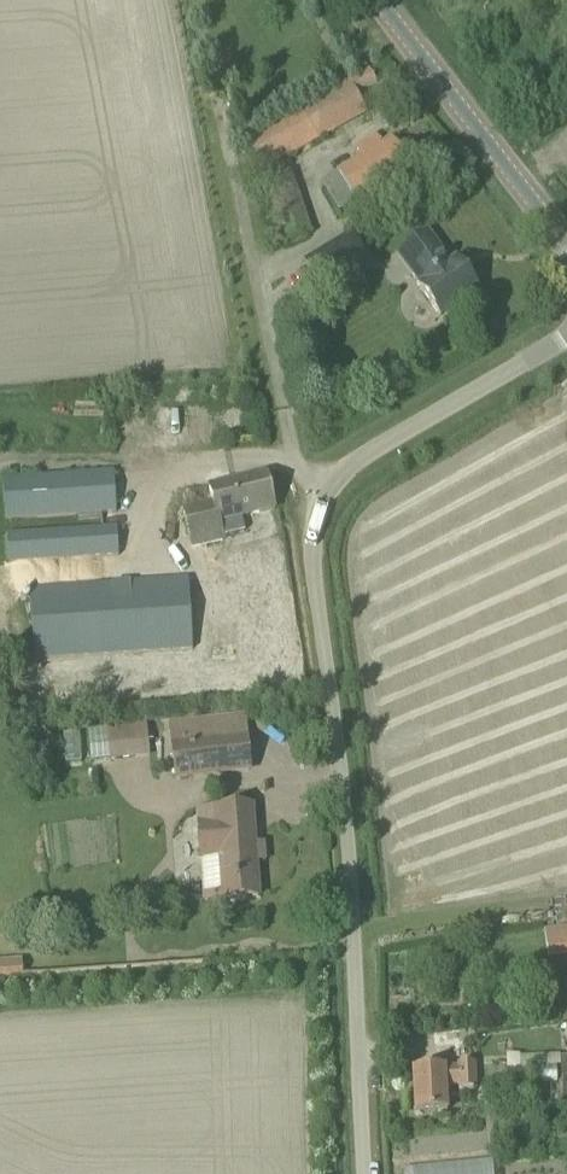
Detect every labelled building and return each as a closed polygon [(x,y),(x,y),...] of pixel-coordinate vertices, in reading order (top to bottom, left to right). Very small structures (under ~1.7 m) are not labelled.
[(242,142),(259,172),(367,113),(357,94),(377,83),(370,71),(242,142)] [(412,170),(391,140),(383,145),(377,136),(355,149),(361,159),(337,174),(339,177),(325,187),(341,213),(356,203),(357,205),(412,170)] [(284,243),(311,233),(291,172),(263,182),(284,243)] [(458,277),(428,235),(399,256),(422,286),(419,288),(440,317),(458,304),(463,308),(475,299),(472,293),(477,290),(464,272),(458,277)] [(125,406),(124,412),(127,417),(133,418),(138,415),(140,409),(136,404),(130,403),(125,406)] [(101,513),(102,529),(7,535),(9,564),(112,556),(119,556),(117,528),(119,528),(118,510),(116,510),(114,472),(2,480),(3,493),(5,509),(5,520),(101,513)] [(266,475),(209,488),(213,504),(183,511),(192,548),(223,540),(222,537),(245,532),(241,518),(274,510),(266,475)] [(135,583),(114,585),(31,591),(34,661),(41,660),(65,658),(193,650),(188,580),(156,582),(155,572),(134,573),(135,583)] [(145,720),(86,722),(88,761),(146,760),(145,720)] [(51,726),(35,738),(42,747),(58,735),(51,726)] [(171,747),(174,778),(252,771),(248,739),(171,747)] [(258,898),(252,808),(216,811),(217,825),(197,826),(200,858),(204,902),(258,898)] [(545,928),(549,957),(566,955),(566,926),(545,928)] [(20,960),(0,961),(0,976),(21,976),(20,960)] [(445,1070),(444,1068),(413,1070),(416,1114),(447,1112),(445,1086),(460,1085),(460,1091),(475,1090),(474,1065),(459,1065),(459,1069),(445,1070)] [(490,1162),(401,1166),(402,1173),(491,1173),(490,1162)]
